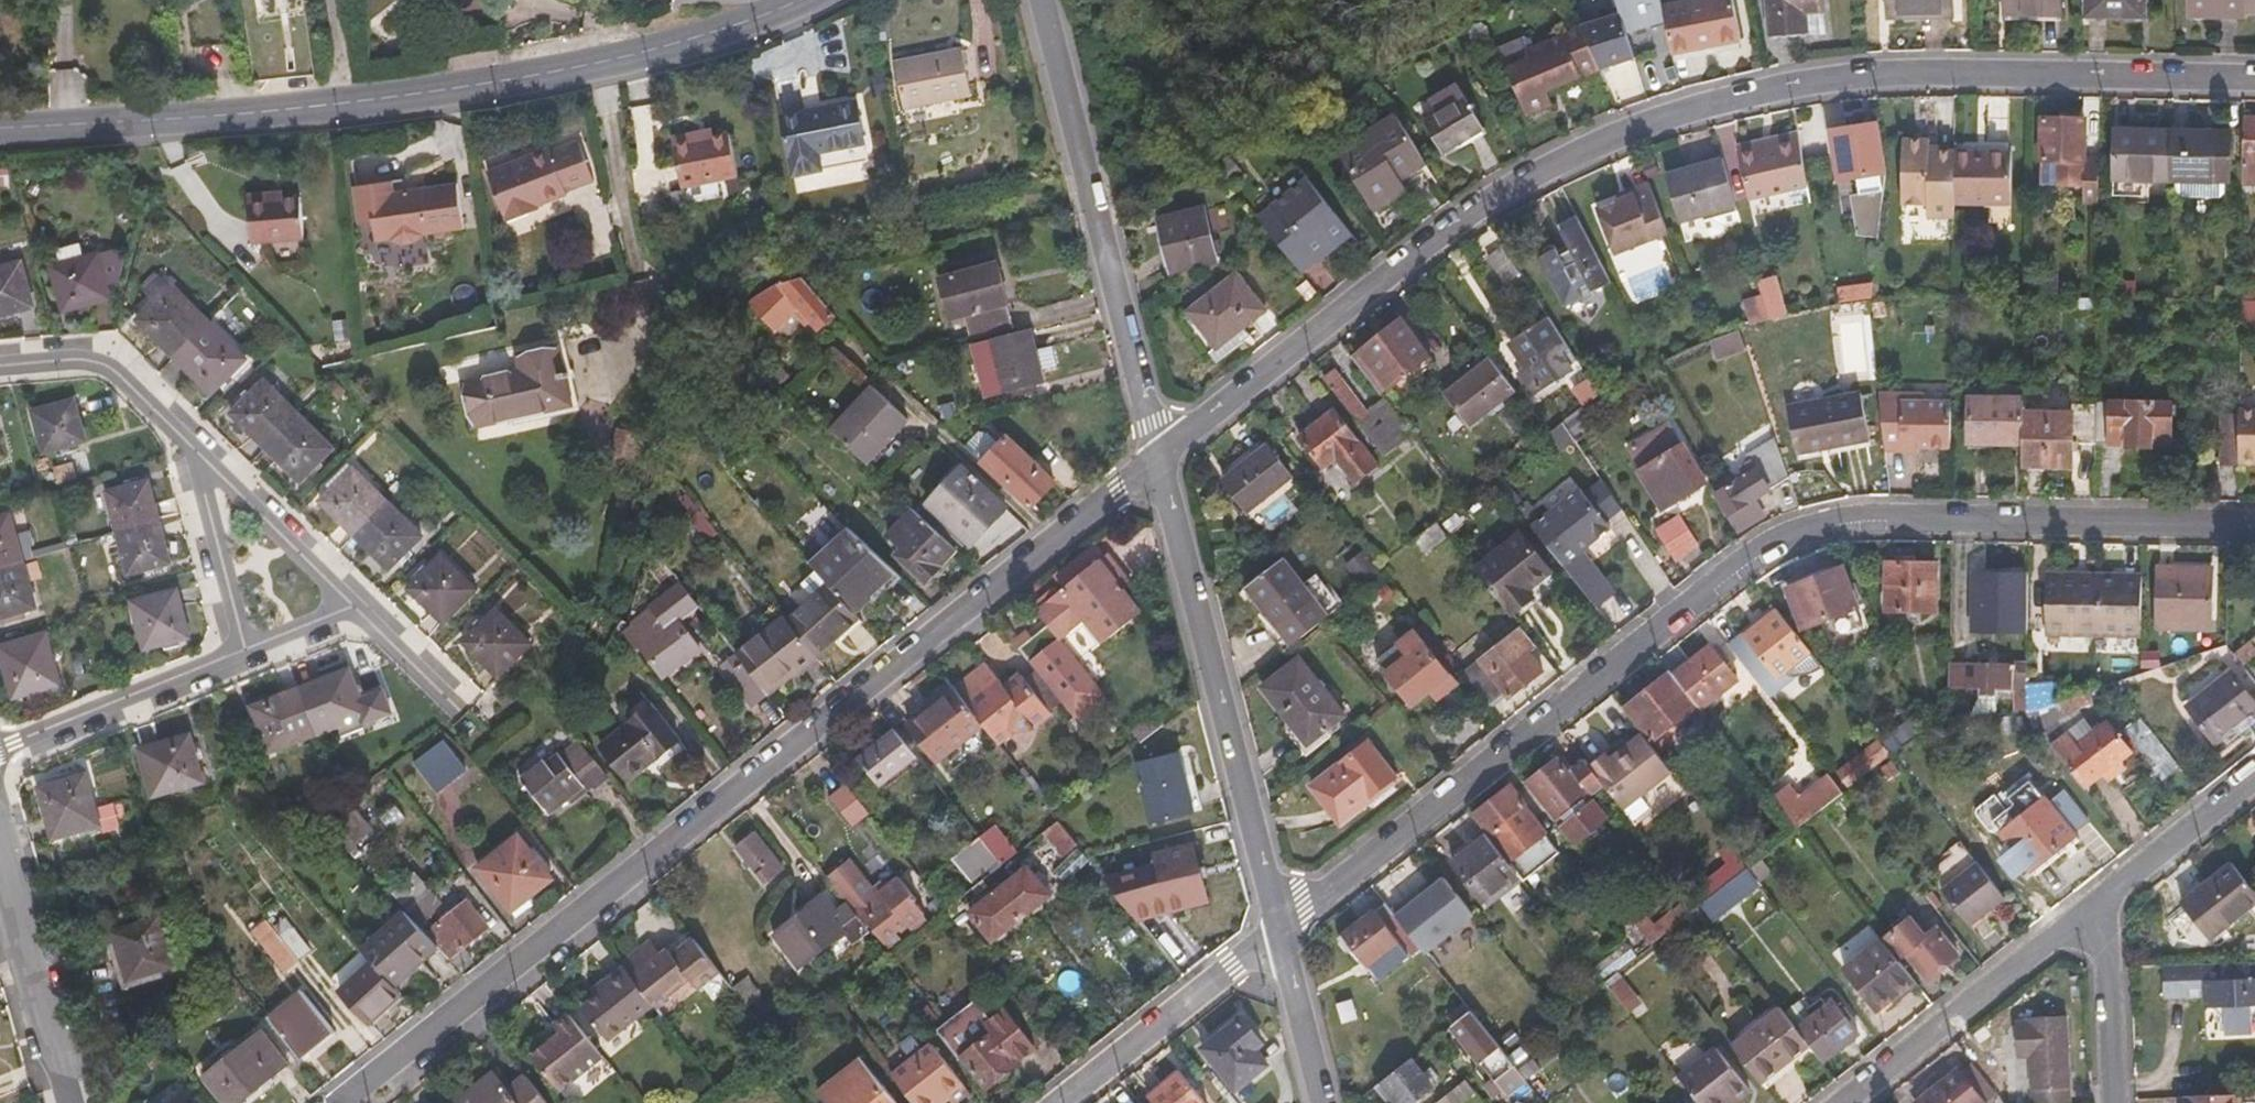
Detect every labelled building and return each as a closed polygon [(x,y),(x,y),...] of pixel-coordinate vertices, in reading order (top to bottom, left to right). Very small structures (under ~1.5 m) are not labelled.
[(498,33),(491,0),(478,0),(457,4),(464,39),(498,33)] [(1628,33),(1651,26),(1653,32),(1665,28),(1661,10),(1658,0),(1617,0),(1622,16),(1628,33)] [(1776,37),(1823,32),(1822,14),(1827,13),(1825,0),(1772,0),(1776,37)] [(1890,19),(1952,20),(1952,0),(1890,0),(1890,19)] [(2009,16),(2063,18),(2063,0),(2009,0),(2009,16)] [(2110,18),(2163,19),(2164,0),(2110,0),(2110,18)] [(2190,19),(2245,20),(2246,17),(2254,17),(2254,0),(2190,0),(2190,19)] [(1664,16),(1674,60),(1740,45),(1730,1),(1664,16)] [(1584,30),(1602,73),(1637,62),(1628,33),(1622,16),(1583,28),(1584,30)] [(1531,53),(1533,61),(1508,72),(1528,119),(1554,108),(1551,96),(1548,89),(1580,76),(1583,83),(1603,75),(1602,73),(1584,30),(1531,53)] [(263,45),(268,81),(289,77),(284,42),(263,45)] [(963,49),(896,62),(905,108),(972,95),(963,49)] [(1580,76),(1548,89),(1551,96),(1583,83),(1580,76)] [(819,152),(865,143),(857,102),(783,115),(794,175),(822,170),(819,152)] [(1422,126),(1439,156),(1479,134),(1463,104),(1422,126)] [(2245,181),(2254,181),(2254,117),(2246,117),(2245,181)] [(1344,153),(1380,212),(1395,203),(1388,193),(1403,185),(1428,170),(1398,120),(1344,153)] [(2047,120),(2045,185),(2088,186),(2088,201),(2102,201),(2103,160),(2089,160),(2091,121),(2047,120)] [(1828,130),(1833,180),(1854,178),(1856,194),(1849,195),(1853,234),(1878,236),(1883,176),(1877,125),(1828,130)] [(2122,131),(2122,181),(2175,181),(2174,145),(2176,132),(2122,131)] [(2174,145),(2175,181),(2197,182),(2233,182),(2234,182),(2235,133),(2176,132),(2174,145)] [(673,139),(683,187),(686,204),(723,197),(720,180),(738,176),(730,134),(698,140),(697,134),(673,139)] [(1745,148),(1747,157),(1802,147),(1800,138),(1745,148)] [(1957,207),(1958,152),(1932,152),(1932,141),(1906,140),(1904,206),(1931,207),(1931,219),(1958,220),(1957,207)] [(868,161),(865,143),(819,152),(822,170),(868,161)] [(551,152),(487,171),(501,217),(502,221),(526,214),(525,210),(564,199),(564,195),(592,187),(580,147),(552,155),(551,152)] [(1747,157),(1755,203),(1810,193),(1802,147),(1747,157)] [(1958,152),(1957,207),(2014,207),(2016,154),(1958,152)] [(1723,160),(1736,209),(1739,207),(1726,159),(1723,160)] [(1668,182),(1681,223),(1736,209),(1723,160),(1701,166),(1702,172),(1668,182)] [(1640,164),(1647,185),(1661,180),(1655,161),(1640,164)] [(392,175),(354,179),(359,218),(373,216),(375,234),(388,232),(400,237),(413,236),(424,228),(462,223),(457,179),(405,185),(400,192),(394,193),(393,187),(392,175)] [(1310,181),(1259,218),(1301,273),(1336,245),(1337,246),(1346,240),(1352,235),(1310,181)] [(2197,182),(2197,195),(2232,196),(2233,182),(2197,182)] [(1403,185),(1388,193),(1395,203),(1408,195),(1403,185)] [(1595,210),(1610,257),(1664,241),(1648,188),(1634,192),(1634,197),(1595,210)] [(272,194),(248,196),(253,242),(305,238),(301,197),(272,200),(272,194)] [(1165,220),(1175,270),(1217,262),(1207,212),(1165,220)] [(1546,257),(1539,261),(1547,275),(1550,273),(1552,278),(1550,280),(1565,308),(1583,299),(1586,303),(1599,296),(1597,291),(1611,284),(1577,218),(1559,228),(1571,252),(1562,257),(1552,248),(1546,253),(1546,257)] [(1352,235),(1346,240),(1354,250),(1360,245),(1352,235)] [(57,251),(61,264),(84,258),(80,245),(57,251)] [(1490,257),(1506,283),(1520,273),(1504,248),(1490,257)] [(51,267),(63,312),(111,299),(107,286),(119,283),(123,260),(117,249),(84,258),(61,264),(51,267)] [(942,279),(951,316),(976,311),(983,335),(1015,328),(1000,266),(996,266),(993,259),(961,266),(963,274),(942,279)] [(34,307),(21,262),(0,268),(0,316),(34,307)] [(1585,279),(1578,266),(1565,273),(1573,286),(1585,279)] [(155,302),(171,285),(160,274),(144,291),(151,298),(155,302)] [(1236,277),(1193,311),(1218,345),(1263,311),(1236,277)] [(2036,278),(2036,294),(2058,295),(2058,278),(2036,278)] [(761,292),(752,299),(775,326),(796,309),(807,321),(812,317),(822,328),(837,314),(808,279),(761,292)] [(1966,282),(1966,294),(1983,294),(1984,282),(1966,282)] [(1773,283),(1755,288),(1763,322),(1782,318),(1773,283)] [(136,321),(174,357),(209,322),(171,285),(155,302),(144,313),(136,321)] [(1298,290),(1309,306),(1317,300),(1306,285),(1298,290)] [(1873,285),(1840,290),(1842,303),(1872,298),(1873,285)] [(2244,302),(2254,302),(2254,285),(2244,285),(2244,302)] [(2150,287),(2149,301),(2175,301),(2175,287),(2150,287)] [(140,309),(144,313),(155,302),(151,298),(140,309)] [(2244,323),(2254,323),(2254,302),(2244,302),(2244,323)] [(1358,361),(1379,389),(1387,384),(1390,386),(1432,352),(1403,315),(1360,349),(1364,356),(1358,361)] [(1513,342),(1530,367),(1521,373),(1534,392),(1561,373),(1572,387),(1588,377),(1548,316),(1513,342)] [(209,322),(174,357),(212,394),(244,361),(209,322)] [(992,339),(1005,394),(1044,384),(1030,330),(992,339)] [(558,348),(519,356),(518,349),(459,362),(460,364),(474,426),(570,404),(558,348)] [(1447,392),(1471,422),(1515,387),(1491,357),(1447,392)] [(460,364),(439,369),(443,385),(463,381),(460,364)] [(1327,379),(1360,424),(1371,415),(1338,372),(1327,379)] [(778,380),(788,390),(795,383),(784,373),(778,380)] [(266,448),(299,414),(264,380),(231,414),(266,448)] [(333,381),(326,389),(338,400),(345,392),(333,381)] [(833,434),(868,466),(907,422),(874,390),(833,434)] [(1788,404),(1792,446),(1828,443),(1828,446),(1866,442),(1860,395),(1788,404)] [(32,411),(44,453),(86,441),(74,400),(32,411)] [(1976,400),(1976,442),(2026,443),(2026,413),(2026,401),(1976,400)] [(1927,402),(1881,401),(1887,456),(1906,456),(1906,447),(1920,447),(1920,453),(1954,453),(1954,409),(1927,409),(1927,402)] [(1360,424),(1387,457),(1415,434),(1388,402),(1371,415),(1360,424)] [(2101,414),(2101,445),(2158,446),(2159,442),(2175,441),(2175,406),(2101,403),(2101,414)] [(2243,464),(2254,464),(2254,411),(2243,411),(2243,419),(2243,464)] [(1302,438),(1325,468),(1334,461),(1352,484),(1377,465),(1335,412),(1302,438)] [(2026,413),(2026,443),(2025,465),(2078,467),(2079,445),(2101,445),(2101,414),(2026,413)] [(333,449),(299,414),(266,448),(300,482),(333,449)] [(2225,418),(2225,469),(2244,469),(2243,464),(2243,419),(2225,418)] [(1628,451),(1665,507),(1706,481),(1670,424),(1628,451)] [(614,465),(622,430),(617,428),(608,464),(614,465)] [(640,434),(622,430),(614,465),(625,468),(631,470),(640,434)] [(1742,475),(1716,493),(1728,512),(1747,500),(1787,473),(1771,436),(1744,453),(1746,458),(1740,464),(1742,475)] [(983,462),(1032,508),(1053,486),(1004,441),(983,462)] [(1223,479),(1247,511),(1292,478),(1268,446),(1223,479)] [(1906,447),(1906,456),(1920,456),(1920,453),(1920,447),(1906,447)] [(338,483),(353,468),(348,463),(333,479),(338,483)] [(625,468),(614,465),(611,479),(624,482),(625,468)] [(320,501),(354,535),(387,502),(381,497),(353,468),(338,483),(320,501)] [(962,468),(930,504),(947,519),(972,542),(976,546),(1007,512),(962,468)] [(107,492),(118,533),(160,522),(149,481),(107,492)] [(387,502),(399,490),(394,485),(381,497),(387,502)] [(1581,490),(1534,527),(1544,539),(1597,607),(1615,593),(1578,546),(1586,539),(1589,544),(1610,527),(1581,490)] [(1747,500),(1728,512),(1735,523),(1753,510),(1747,500)] [(387,502),(354,535),(389,569),(422,535),(387,502)] [(892,532),(905,546),(900,554),(928,582),(958,550),(914,509),(892,532)] [(23,561),(10,514),(0,517),(0,568),(23,561)] [(1660,530),(1679,559),(1700,543),(1682,516),(1660,530)] [(947,519),(943,523),(968,546),(972,542),(947,519)] [(160,522),(118,533),(129,574),(170,563),(160,522)] [(39,554),(29,524),(19,527),(30,557),(39,554)] [(813,568),(829,586),(854,614),(870,601),(868,599),(895,574),(852,533),(813,568)] [(1474,569),(1510,615),(1532,598),(1527,589),(1549,572),(1520,535),(1474,569)] [(1110,551),(1037,606),(1062,639),(1089,619),(1105,641),(1143,612),(1126,589),(1121,582),(1129,576),(1110,551)] [(1347,566),(1361,585),(1379,572),(1364,552),(1347,566)] [(409,589),(444,623),(477,590),(442,555),(409,589)] [(1245,587),(1277,628),(1288,620),(1311,601),(1314,599),(1281,558),(1245,587)] [(23,561),(0,568),(0,618),(36,608),(23,561)] [(1888,562),(1887,608),(1905,609),(1905,620),(1922,620),(1923,609),(1937,609),(1938,563),(1888,562)] [(1982,573),(1981,600),(2029,602),(2029,569),(2010,568),(2009,574),(1982,573)] [(2159,568),(2158,627),(2213,627),(2213,569),(2159,568)] [(1797,581),(1809,625),(1852,614),(1842,570),(1797,581)] [(1129,576),(1121,582),(1126,589),(1134,583),(1129,576)] [(2143,631),(2144,578),(2103,577),(2103,581),(2082,581),(2081,577),(2049,576),(2047,630),(2069,630),(2071,634),(2123,635),(2126,631),(2143,631)] [(660,615),(639,632),(642,635),(632,643),(640,654),(646,650),(668,677),(702,649),(680,622),(699,607),(683,586),(656,609),(660,615)] [(787,620),(816,657),(859,620),(854,614),(829,586),(787,620)] [(144,649),(190,637),(177,590),(131,601),(144,649)] [(1311,601),(1288,620),(1299,634),(1322,616),(1311,601)] [(1781,608),(1734,646),(1769,692),(1792,676),(1808,679),(1811,674),(1827,667),(1781,608)] [(463,642),(499,677),(531,644),(496,609),(463,642)] [(735,651),(746,665),(767,692),(792,671),(794,674),(816,657),(787,620),(783,614),(735,651)] [(1390,667),(1386,670),(1412,703),(1429,691),(1436,698),(1456,682),(1447,672),(1457,664),(1424,622),(1399,642),(1407,653),(1390,667)] [(1520,628),(1463,672),(1490,707),(1505,696),(1508,699),(1543,672),(1529,653),(1535,648),(1520,628)] [(0,646),(0,651),(13,698),(61,685),(47,633),(0,646)] [(1108,696),(1062,639),(1031,662),(1037,670),(1061,701),(1076,721),(1108,696)] [(1381,656),(1390,667),(1407,653),(1399,642),(1381,656)] [(2244,665),(2254,657),(2254,654),(2248,645),(2235,654),(2244,665)] [(1676,675),(1699,704),(1703,707),(1739,678),(1713,646),(1676,674),(1676,675)] [(2147,651),(2146,663),(2163,664),(2164,652),(2147,651)] [(1265,685),(1310,744),(1348,715),(1302,656),(1265,685)] [(956,688),(985,725),(999,744),(1016,731),(1032,727),(1054,710),(1052,708),(1027,678),(1023,674),(1007,686),(986,663),(956,688)] [(730,678),(753,707),(768,694),(767,692),(746,665),(730,678)] [(1952,665),(1952,689),(1966,690),(1967,665),(1952,665)] [(1967,665),(1966,690),(1981,690),(1981,698),(2004,699),(2004,690),(2027,691),(2027,687),(2027,666),(2000,666),(1987,666),(1967,665)] [(299,688),(318,734),(361,718),(363,724),(392,713),(381,686),(359,694),(349,669),(299,688)] [(1037,670),(1027,678),(1052,708),(1061,701),(1037,670)] [(792,671),(767,692),(768,694),(794,674),(792,671)] [(1630,704),(1655,737),(1699,704),(1676,675),(1676,674),(1674,672),(1630,704)] [(2240,685),(2198,718),(2223,750),(2254,725),(2254,679),(2252,676),(2240,685)] [(2027,691),(2027,713),(2063,701),(2057,682),(2027,687),(2027,691)] [(268,753),(318,734),(299,688),(251,706),(268,753)] [(911,725),(939,759),(985,725),(956,688),(911,725)] [(2027,713),(2086,789),(2106,774),(2111,780),(2124,769),(2121,764),(2133,754),(2111,724),(2080,746),(2071,734),(2062,740),(2046,720),(2084,705),(2082,695),(2063,701),(2027,713)] [(652,708),(603,747),(630,781),(679,742),(652,708)] [(1153,712),(1132,729),(1142,743),(1165,726),(1153,712)] [(862,755),(890,791),(924,764),(895,728),(862,755)] [(153,797),(204,782),(190,734),(139,749),(153,797)] [(1594,766),(1599,772),(1610,787),(1625,806),(1636,820),(1652,807),(1644,796),(1655,787),(1675,772),(1646,734),(1622,753),(1615,758),(1610,752),(1594,766)] [(1882,739),(1842,770),(1852,782),(1892,751),(1882,739)] [(443,743),(397,779),(416,806),(463,768),(443,743)] [(1314,788),(1342,824),(1370,801),(1368,798),(1390,779),(1394,776),(1369,743),(1314,788)] [(522,778),(531,790),(540,803),(550,814),(569,800),(591,784),(593,788),(608,777),(582,744),(563,757),(559,753),(549,761),(546,760),(522,778)] [(1615,758),(1622,753),(1617,747),(1610,752),(1615,758)] [(1142,766),(1158,826),(1195,816),(1180,764),(1178,757),(1142,766)] [(1561,758),(1533,780),(1584,846),(1612,824),(1593,800),(1610,787),(1599,772),(1594,766),(1587,757),(1571,770),(1561,758)] [(1180,764),(1195,816),(1205,813),(1191,761),(1180,764)] [(57,782),(86,774),(84,767),(55,775),(57,782)] [(90,789),(86,774),(57,782),(38,787),(53,839),(101,825),(90,789)] [(1781,799),(1803,828),(1840,798),(1846,794),(1833,778),(1803,800),(1795,788),(1781,799)] [(1390,779),(1368,798),(1370,801),(1375,807),(1398,789),(1390,779)] [(853,825),(870,812),(849,781),(831,794),(853,825)] [(1053,812),(1068,802),(1063,796),(1054,803),(1037,781),(1031,783),(1053,812)] [(90,789),(101,825),(116,820),(106,784),(90,789)] [(591,784),(569,800),(571,804),(593,788),(591,784)] [(1474,816),(1487,835),(1488,836),(1492,833),(1514,860),(1549,835),(1527,806),(1529,803),(1514,785),(1474,816)] [(2037,785),(2015,802),(2023,812),(2046,795),(2037,785)] [(1655,787),(1644,796),(1652,807),(1653,807),(1658,796),(1655,787)] [(2015,802),(2006,808),(1992,819),(1997,826),(1999,825),(2013,844),(2004,850),(2020,872),(2028,866),(2030,869),(2075,834),(2073,831),(2088,819),(2065,789),(2049,800),(2046,795),(2023,812),(2015,802)] [(523,797),(531,808),(540,803),(531,790),(523,797)] [(1993,829),(1997,826),(1992,819),(2006,808),(1995,794),(1978,808),(1993,829)] [(361,807),(338,817),(349,842),(372,833),(361,807)] [(1742,856),(1751,868),(1763,859),(1799,831),(1787,816),(1740,854),(1742,856)] [(1044,832),(1064,856),(1078,844),(1059,820),(1044,832)] [(981,837),(1003,864),(1013,857),(1017,853),(994,826),(981,837)] [(478,866),(512,909),(553,879),(519,834),(478,866)] [(1455,861),(1485,901),(1519,875),(1488,836),(1487,835),(1455,861)] [(736,851),(764,886),(783,871),(754,837),(736,851)] [(951,860),(969,881),(985,870),(989,876),(1003,864),(981,837),(951,860)] [(1933,867),(1973,921),(2006,897),(1961,840),(1954,846),(1957,850),(1933,867)] [(1109,879),(1141,923),(1214,906),(1200,849),(1160,857),(1161,865),(1109,879)] [(1742,856),(1716,876),(1725,888),(1749,870),(1751,868),(1742,856)] [(1751,868),(1763,882),(1773,874),(1763,859),(1751,868)] [(2186,900),(2202,921),(2215,911),(2228,927),(2254,906),(2254,890),(2233,862),(2186,900)] [(1030,869),(972,914),(993,939),(1020,918),(1043,945),(1074,920),(1030,869)] [(1724,890),(1703,907),(1714,919),(1731,905),(1728,901),(1734,896),(1737,900),(1759,883),(1749,870),(1725,888),(1724,890)] [(1693,894),(1703,907),(1724,890),(1725,888),(1716,876),(1693,894)] [(862,912),(887,940),(902,930),(904,932),(927,915),(917,903),(920,900),(900,878),(887,886),(884,882),(874,889),(865,877),(843,893),(859,914),(862,912)] [(405,903),(423,921),(435,911),(429,903),(436,896),(424,884),(405,903)] [(778,940),(802,969),(864,920),(859,914),(843,893),(837,887),(826,896),(829,900),(778,940)] [(947,909),(955,919),(969,907),(962,897),(947,909)] [(1417,919),(1416,920),(1445,956),(1474,934),(1445,897),(1436,904),(1417,919)] [(1356,943),(1371,965),(1374,964),(1382,974),(1419,943),(1385,900),(1346,931),(1356,943)] [(1432,900),(1414,915),(1417,919),(1436,904),(1432,900)] [(469,902),(429,936),(442,949),(453,960),(466,949),(490,928),(469,902)] [(2202,921),(2216,937),(2228,927),(2215,911),(2202,921)] [(364,947),(376,962),(397,986),(442,949),(429,936),(408,912),(364,947)] [(1670,918),(1677,927),(1682,922),(1675,914),(1670,918)] [(1643,920),(1652,930),(1656,927),(1647,916),(1643,920)] [(159,918),(113,932),(128,981),(174,966),(159,918)] [(1638,924),(1654,944),(1677,927),(1670,918),(1656,927),(1652,930),(1643,920),(1638,924)] [(1884,938),(1899,956),(1907,950),(1929,976),(1959,954),(1937,925),(1925,934),(1912,918),(1884,938)] [(259,942),(283,971),(299,960),(284,942),(274,930),(259,942)] [(1340,936),(1349,949),(1356,943),(1346,931),(1340,936)] [(284,942),(299,960),(303,964),(315,954),(297,932),(284,942)] [(655,942),(624,966),(625,968),(657,1006),(661,1011),(676,999),(674,997),(694,981),(702,992),(725,975),(696,938),(670,959),(655,942)] [(1846,968),(1879,1009),(1917,980),(1899,956),(1884,938),(1846,968)] [(453,960),(466,975),(480,964),(466,949),(453,960)] [(1614,960),(1621,970),(1630,963),(1622,953),(1614,960)] [(1603,967),(1611,978),(1621,970),(1614,960),(1603,967)] [(341,991),(368,1023),(404,995),(397,986),(376,962),(341,991)] [(2253,978),(2252,962),(2166,966),(2167,998),(2192,997),(2191,989),(2208,988),(2208,1008),(2216,1007),(2227,1017),(2228,1034),(2254,1032),(2254,1023),(2254,1016),(2254,978),(2253,978)] [(588,1008),(613,1040),(657,1006),(625,968),(610,981),(615,987),(603,996),(588,1008)] [(598,989),(603,996),(615,987),(610,981),(598,989)] [(267,1021),(299,1059),(334,1030),(302,993),(267,1021)] [(1800,1028),(1811,1044),(1817,1050),(1825,1061),(1860,1034),(1833,1001),(1800,1028)] [(1450,1014),(1455,1023),(1472,1011),(1465,1002),(1450,1014)] [(1481,1013),(1506,1049),(1509,1050),(1522,1039),(1494,1003),(1481,1013)] [(1783,1008),(1735,1046),(1764,1082),(1811,1044),(1800,1028),(1783,1008)] [(1454,1025),(1508,1094),(1527,1080),(1472,1011),(1455,1023),(1454,1025)] [(531,1060),(560,1094),(604,1060),(569,1015),(555,1027),(557,1032),(561,1036),(549,1046),(531,1060)] [(967,1052),(991,1083),(1038,1046),(1015,1016),(967,1052)] [(1200,1048),(1233,1092),(1266,1067),(1254,1050),(1260,1044),(1240,1017),(1200,1048)] [(2036,1093),(2037,1102),(2075,1102),(2069,1017),(2034,1019),(2034,1024),(2018,1023),(2021,1058),(2033,1058),(2036,1093)] [(200,1073),(225,1102),(226,1102),(282,1058),(256,1026),(200,1073)] [(557,1032),(545,1041),(549,1046),(561,1036),(557,1032)] [(921,1102),(935,1102),(941,1098),(949,1091),(953,1096),(957,1101),(973,1088),(934,1041),(896,1071),(921,1102)] [(1512,1054),(1529,1076),(1542,1065),(1527,1044),(1512,1054)] [(1701,1102),(1721,1102),(1733,1094),(1738,1100),(1752,1089),(1718,1045),(1677,1073),(1701,1102)] [(831,1102),(898,1102),(864,1061),(823,1093),(831,1102)] [(1372,1087),(1383,1101),(1393,1095),(1400,1102),(1410,1102),(1432,1087),(1420,1072),(1417,1074),(1406,1061),(1372,1087)] [(459,1102),(549,1102),(537,1087),(522,1099),(511,1086),(495,1068),(456,1099),(459,1102)] [(1167,1102),(1214,1102),(1186,1068),(1157,1091),(1167,1102)] [(1420,1072),(1432,1087),(1437,1082),(1426,1068),(1420,1072)] [(1971,1068),(1963,1074),(1984,1101),(1992,1095),(1971,1068)] [(1919,1102),(1986,1102),(1984,1101),(1963,1074),(1961,1071),(1918,1102),(1919,1102)] [(537,1087),(526,1075),(511,1086),(522,1099),(537,1087)] [(1436,1102),(1459,1102),(1474,1091),(1465,1080),(1435,1102),(1436,1102)] [(949,1091),(941,1098),(944,1102),(953,1096),(949,1091)] [(1721,1102),(1734,1102),(1738,1100),(1733,1094),(1721,1102)]
